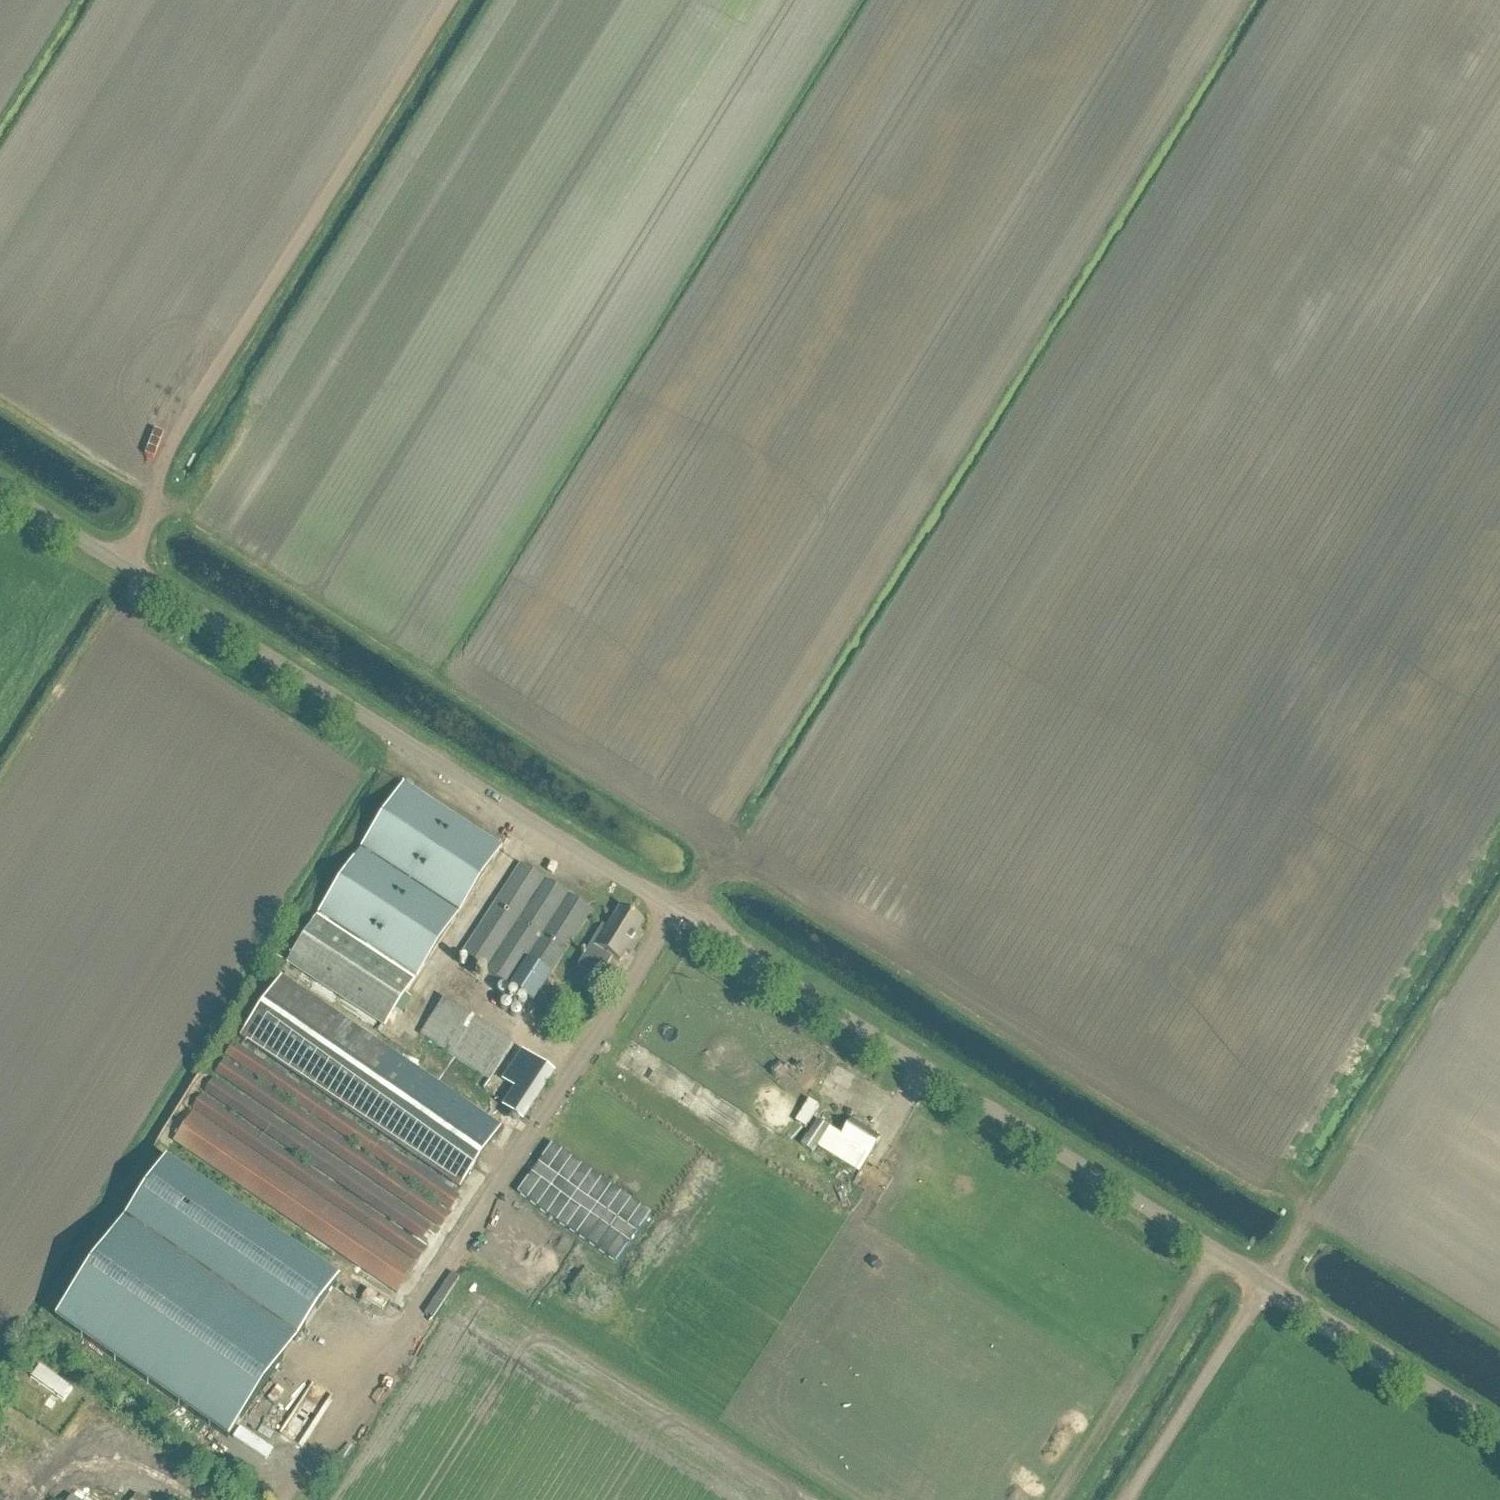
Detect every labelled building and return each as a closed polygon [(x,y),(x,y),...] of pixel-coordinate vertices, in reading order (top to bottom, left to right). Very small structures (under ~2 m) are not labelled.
[(405,784),(286,965),(385,1030),(504,849),(405,784)] [(521,866),(461,958),(531,1004),(591,913),(521,866)] [(638,933),(644,923),(621,909),(607,930),(602,927),(577,967),(598,981),(612,959),(619,963),(626,953),(630,955),(642,935),(638,933)] [(213,1077),(168,1143),(389,1295),(434,1229),(500,1133),(280,981),(213,1077)] [(512,1045),(444,1001),(420,1038),(488,1082),(512,1045)] [(542,1021),(547,1011),(539,1007),(534,1017),(542,1021)] [(522,1052),(502,1081),(514,1089),(501,1109),(522,1122),(554,1073),(534,1059),(522,1052)] [(816,1146),(833,1157),(859,1174),(880,1139),(851,1122),(841,1138),(816,1122),(801,1147),(811,1154),(816,1146)] [(165,1161),(122,1223),(295,1343),(339,1281),(165,1161)] [(122,1223),(54,1322),(227,1442),(295,1343),(122,1223)]
